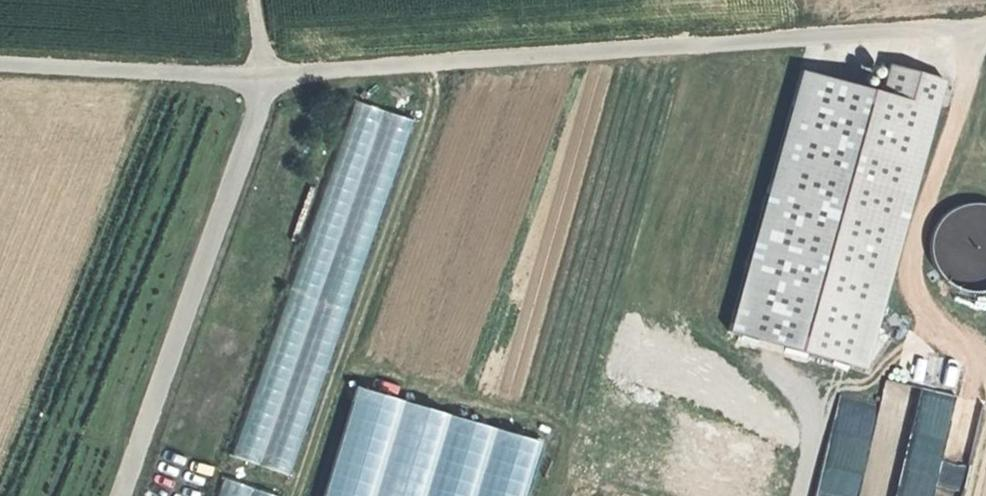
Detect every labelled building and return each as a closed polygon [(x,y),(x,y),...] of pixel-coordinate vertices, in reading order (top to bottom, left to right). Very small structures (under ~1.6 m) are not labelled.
[(794,72),(724,333),(860,370),(938,80),(884,65),(876,94),(794,72)] [(392,186),(415,117),(360,98),(336,167),(392,186)] [(966,203),(950,208),(938,216),(930,227),(925,246),(927,260),(933,274),(940,281),(950,288),(961,292),(978,292),(985,289),(985,206),(982,205),(966,203)] [(292,472),(296,461),(287,304),(271,350),(271,352),(236,453),(292,472)] [(956,391),(885,377),(861,495),(935,495),(956,391)] [(327,495),(525,495),(540,431),(353,387),(327,495)] [(877,422),(877,402),(841,401),(840,421),(877,422)] [(276,491),(218,474),(212,495),(274,495),(276,491)]
